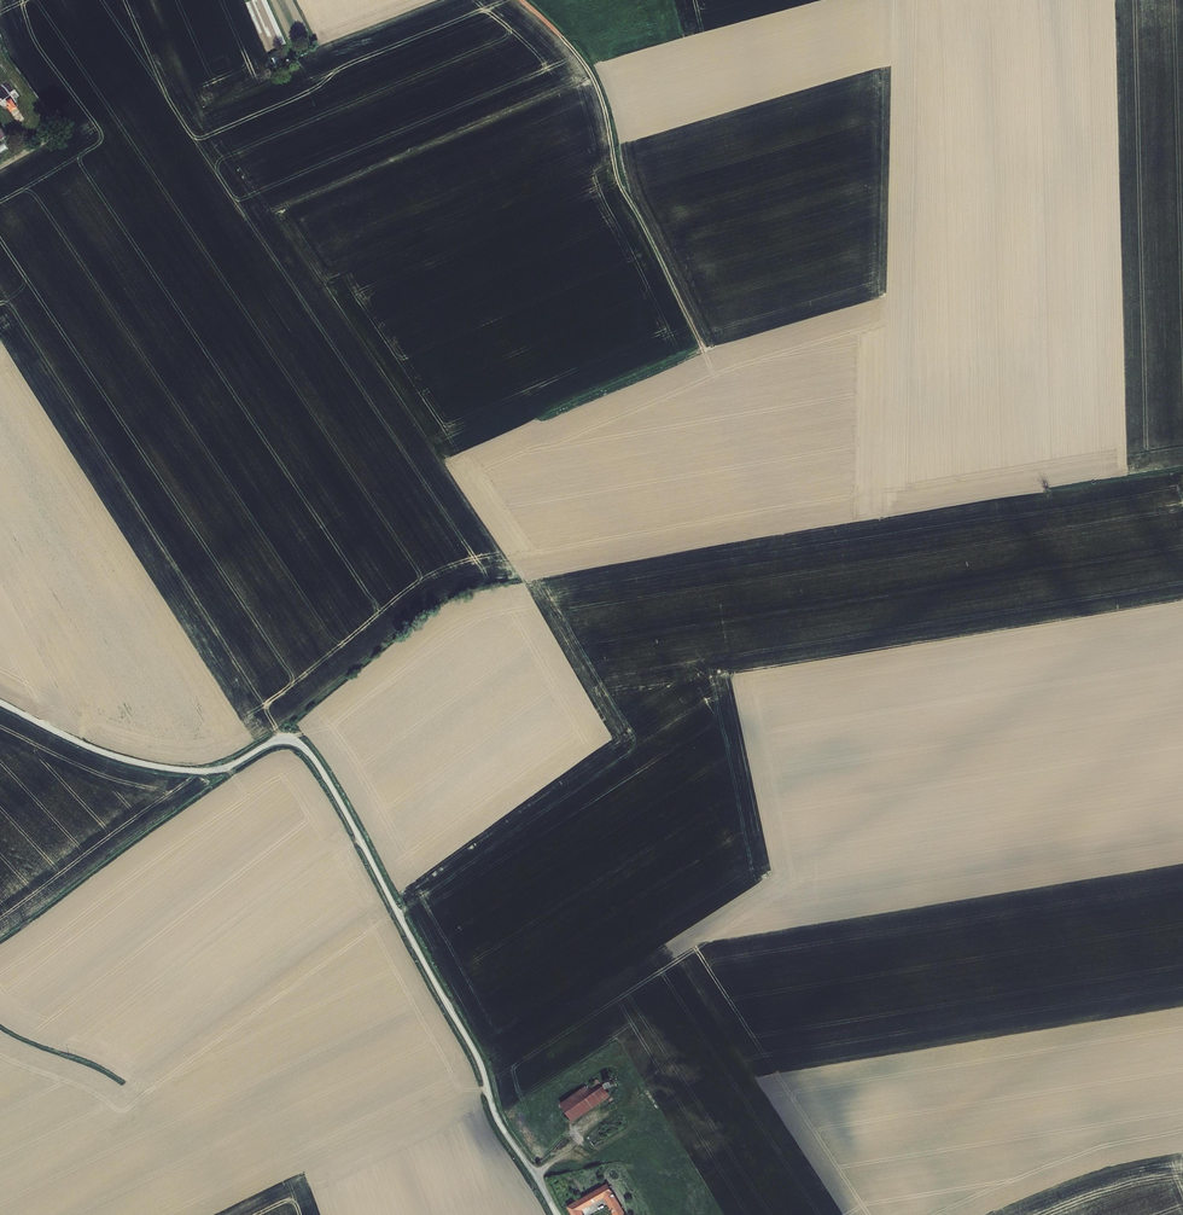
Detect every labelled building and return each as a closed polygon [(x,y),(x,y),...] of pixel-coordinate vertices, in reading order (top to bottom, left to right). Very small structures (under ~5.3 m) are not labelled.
[(31,112),(17,88),(21,86),(24,84),(23,81),(10,58),(6,60),(17,77),(0,88),(0,92),(1,94),(0,94),(0,97),(7,93),(22,117),(31,112)] [(17,77),(6,60),(0,64),(0,88),(17,77)] [(17,88),(31,112),(34,110),(21,86),(17,88)] [(11,126),(0,108),(0,133),(11,126)] [(571,1118),(608,1093),(605,1087),(597,1076),(561,1102),(571,1118)] [(613,1124),(586,1142),(590,1148),(617,1130),(613,1124)] [(602,1187),(564,1208),(567,1214),(571,1214),(576,1212),(575,1212),(600,1198),(610,1214),(619,1214),(602,1187)]
